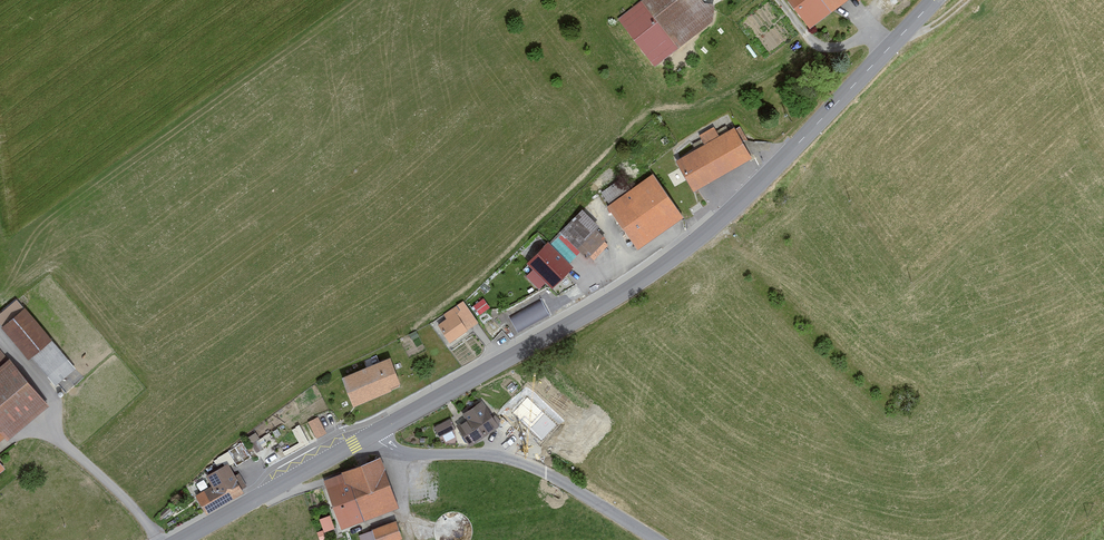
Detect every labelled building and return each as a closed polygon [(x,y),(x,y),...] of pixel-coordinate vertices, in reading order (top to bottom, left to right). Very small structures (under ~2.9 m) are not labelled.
[(620,18),(656,67),(718,22),(702,0),(644,0),(620,18)] [(815,27),(850,0),(794,0),(815,27)] [(707,145),(680,160),(698,191),(757,157),(739,127),(722,136),(717,127),(702,136),(707,145)] [(652,176),(607,208),(636,249),(682,217),(652,176)] [(608,200),(627,188),(620,178),(601,190),(608,200)] [(582,210),(549,243),(568,262),(579,251),(586,258),(606,239),(596,229),(598,227),(582,210)] [(568,262),(549,243),(527,264),(552,288),(572,267),(568,262)] [(490,308),(483,299),(474,306),(480,314),(490,308)] [(549,315),(541,299),(509,316),(518,332),(549,315)] [(446,320),(439,325),(451,343),(479,324),(463,302),(443,315),(446,320)] [(55,340),(28,308),(4,327),(31,359),(55,340)] [(0,348),(0,445),(9,438),(11,441),(51,407),(0,348)] [(389,360),(342,380),(353,405),(400,385),(389,360)] [(468,419),(459,426),(474,445),(498,427),(508,441),(526,427),(512,409),(499,420),(484,400),(465,414),(468,419)] [(318,418),(309,423),(316,437),(325,433),(318,418)] [(452,419),(438,427),(443,436),(457,429),(452,419)] [(346,473),(328,480),(345,529),(403,507),(385,456),(345,471),(346,473)] [(214,486),(196,496),(205,514),(243,493),(228,465),(208,476),(214,486)] [(319,516),(325,529),(334,526),(329,513),(319,516)] [(372,530),(376,539),(401,539),(402,539),(396,522),(372,530)]
